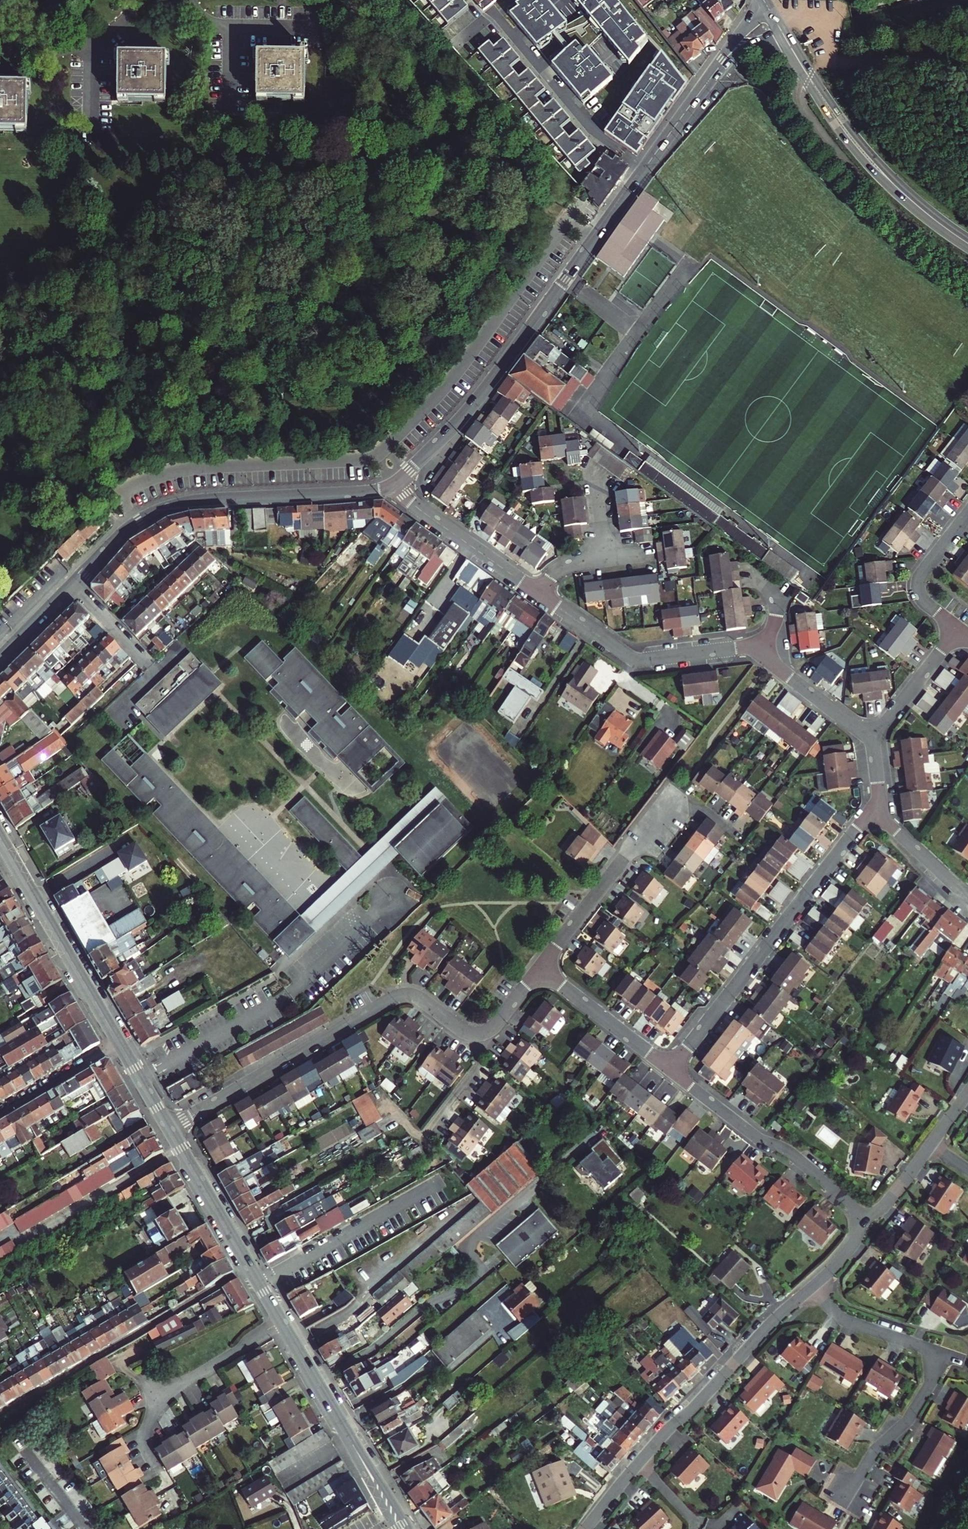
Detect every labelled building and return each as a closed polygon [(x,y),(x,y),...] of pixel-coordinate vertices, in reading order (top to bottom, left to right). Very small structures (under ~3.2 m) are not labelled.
[(445,25),(466,8),(459,0),(424,0),(445,25)] [(480,11),(489,5),(485,0),(471,0),(480,11)] [(507,13),(584,105),(613,80),(546,0),(525,0),(507,13)] [(629,67),(648,42),(615,0),(574,0),(629,67)] [(643,9),(657,0),(636,0),(643,9)] [(722,14),(733,6),(729,0),(703,0),(706,3),(702,6),(714,21),(723,15),(722,14)] [(701,6),(692,13),(712,40),(715,44),(716,43),(723,33),(714,21),(702,6),(701,6)] [(692,13),(691,12),(681,20),(702,48),(712,40),(692,13)] [(681,20),(677,23),(683,31),(672,39),(667,33),(663,36),(685,64),(699,54),(698,51),(702,48),(681,20)] [(577,131),(568,139),(559,129),(569,121),(552,100),(542,108),(534,98),(544,90),(527,70),(517,78),(509,68),(519,60),(502,40),(492,48),(487,42),(476,51),(578,173),(589,164),(585,159),(594,151),(577,131)] [(258,102),(284,103),(306,103),(307,53),(302,53),(302,56),(258,56),(258,74),(258,77),(258,83),(258,85),(258,102)] [(686,85),(661,53),(604,134),(636,156),(686,85)] [(142,103),(164,104),(164,57),(117,57),(116,75),(116,78),(116,85),(116,87),(116,103),(142,103)] [(25,132),(26,86),(0,86),(0,132),(3,132),(25,132)] [(609,164),(601,158),(598,162),(621,178),(628,168),(613,157),(609,164)] [(596,165),(604,171),(599,177),(614,188),(621,178),(598,162),(596,165)] [(584,182),(607,198),(614,188),(599,177),(595,183),(587,178),(584,182)] [(589,192),(586,196),(589,199),(598,208),(599,209),(607,198),(584,182),(581,186),(589,192)] [(645,191),(597,257),(625,277),(666,220),(653,211),(660,202),(645,191)] [(532,348),(536,351),(539,354),(573,380),(579,385),(588,373),(540,336),(532,348)] [(529,360),(536,351),(532,348),(525,357),(529,360)] [(533,363),(539,354),(536,351),(529,360),(533,363)] [(579,385),(573,380),(567,389),(533,363),(529,360),(525,357),(522,362),(509,379),(531,394),(549,408),(559,415),(581,386),(579,385)] [(587,390),(596,379),(588,373),(579,385),(581,386),(587,390)] [(509,379),(498,393),(514,405),(518,399),(524,404),(531,394),(509,379)] [(498,393),(492,401),(499,406),(494,413),(509,424),(520,409),(514,405),(498,393)] [(489,420),(482,415),(477,421),(499,437),(509,424),(494,413),(489,420)] [(476,445),(481,448),(485,442),(492,447),(499,437),(477,421),(465,437),(472,442),(476,445)] [(967,426),(956,441),(967,450),(967,427),(967,426)] [(567,445),(566,436),(552,438),(555,460),(569,458),(567,445)] [(555,460),(552,438),(539,440),(542,462),(555,460)] [(947,451),(954,456),(950,460),(956,464),(966,471),(967,469),(967,450),(956,441),(947,451)] [(454,452),(449,459),(456,464),(471,475),(484,459),(473,450),(476,445),(472,442),(461,457),(454,452)] [(582,457),(580,443),(567,445),(569,458),(570,467),(583,465),(582,457)] [(595,461),(604,448),(598,444),(589,457),(595,461)] [(604,458),(609,452),(604,448),(595,461),(600,465),(604,458)] [(954,456),(947,451),(944,456),(950,460),(954,456)] [(605,468),(614,456),(609,452),(604,458),(600,465),(605,468)] [(636,472),(674,500),(690,512),(705,523),(714,529),(757,561),(785,582),(792,587),(800,576),(770,553),(769,555),(761,549),(763,546),(755,540),(753,543),(737,531),(738,528),(729,521),(727,524),(646,463),(644,465),(630,454),(623,462),(624,463),(630,467),(636,472)] [(610,472),(619,459),(614,456),(605,468),(610,472)] [(624,463),(623,462),(619,459),(610,472),(615,476),(624,463)] [(620,480),(630,467),(624,463),(615,476),(620,480)] [(471,475),(456,464),(450,472),(443,467),(438,475),(459,491),(471,475)] [(966,471),(956,464),(952,470),(961,477),(966,471)] [(542,465),(520,468),(522,481),(544,479),(542,465)] [(952,470),(946,466),(935,481),(950,492),(957,498),(963,490),(955,485),(961,477),(952,470)] [(626,484),(636,472),(630,467),(620,480),(626,484)] [(438,475),(432,482),(438,487),(431,497),(446,508),(459,491),(438,475)] [(522,481),(524,494),(533,493),(545,491),(544,479),(522,481)] [(950,492),(935,481),(924,496),(946,513),(952,505),(944,499),(950,492)] [(545,491),(533,493),(535,506),(556,503),(555,490),(545,491)] [(639,490),(627,491),(627,493),(617,494),(618,506),(640,503),(639,490)] [(946,513),(924,496),(913,510),(927,522),(933,515),(940,520),(946,513)] [(585,500),(563,503),(565,516),(586,513),(585,500)] [(393,530),(394,530),(403,517),(383,503),(373,504),(374,520),(374,521),(366,529),(374,537),(378,539),(382,543),(383,544),(393,530)] [(648,516),(646,503),(640,503),(618,506),(620,519),(648,516)] [(374,520),(373,504),(346,506),(347,522),(374,520)] [(496,531),(508,515),(492,504),(480,521),(488,526),(484,532),(491,538),(496,531)] [(327,508),(324,508),(325,524),(347,522),(346,506),(327,508)] [(312,508),(301,509),(302,522),(302,531),(318,530),(317,515),(312,516),(312,508)] [(312,508),(312,516),(317,515),(318,530),(325,530),(325,524),(324,508),(312,508)] [(292,509),(277,510),(278,523),(285,529),(293,528),(293,523),(292,509)] [(301,509),(292,509),(293,523),(302,522),(301,509)] [(266,533),(265,510),(253,511),(254,531),(254,533),(266,533)] [(278,523),(277,510),(265,510),(266,533),(279,532),(278,523)] [(254,531),(253,511),(244,511),(244,532),(254,531)] [(231,547),(228,512),(216,513),(217,532),(218,548),(228,547),(231,547)] [(242,531),(241,512),(231,512),(232,531),(242,531)] [(105,521),(97,513),(77,533),(85,541),(105,521)] [(204,513),(191,514),(190,514),(196,540),(206,549),(207,549),(204,513)] [(217,532),(216,513),(204,513),(207,549),(213,548),(212,533),(217,532)] [(581,527),(588,526),(586,513),(565,516),(566,528),(581,527)] [(196,540),(190,514),(169,520),(185,533),(193,541),(195,539),(196,540)] [(511,542),(522,525),(508,515),(496,531),(502,536),(498,542),(506,548),(511,542)] [(637,531),(650,529),(648,516),(620,519),(622,533),(637,531)] [(923,527),(908,516),(897,531),(919,548),(925,541),(918,535),(923,527)] [(388,542),(390,544),(399,550),(406,540),(416,526),(403,517),(394,530),(393,530),(383,544),(386,545),(388,542)] [(169,520),(157,527),(171,541),(177,548),(179,550),(181,548),(180,547),(183,544),(177,538),(185,533),(169,520)] [(521,559),(537,536),(522,525),(511,542),(517,546),(512,552),(521,559)] [(405,559),(425,532),(416,526),(406,540),(399,550),(395,555),(404,561),(405,559)] [(171,541),(157,527),(147,533),(167,555),(169,557),(170,557),(174,554),(166,545),(171,541)] [(366,529),(364,532),(355,541),(329,569),(315,584),(315,585),(322,592),(374,537),(366,529)] [(362,529),(359,532),(358,531),(352,538),(355,541),(364,532),(362,529)] [(686,549),(684,531),(664,532),(665,541),(657,542),(658,552),(686,549)] [(913,555),(919,548),(897,531),(885,546),(901,557),(906,550),(913,555)] [(414,567),(434,539),(425,532),(405,559),(404,561),(396,571),(406,578),(408,574),(414,567)] [(64,561),(85,541),(77,533),(57,553),(64,561)] [(130,543),(144,558),(154,552),(160,560),(167,555),(147,533),(131,543),(130,543)] [(653,535),(637,537),(638,544),(654,542),(653,535)] [(547,541),(547,542),(537,536),(521,559),(537,569),(553,545),(547,541)] [(448,567),(457,555),(434,539),(414,567),(418,570),(413,578),(417,581),(421,576),(430,582),(443,563),(448,567)] [(144,558),(130,543),(124,551),(138,567),(147,577),(153,568),(151,565),(147,568),(142,562),(144,558)] [(185,554),(189,558),(185,561),(200,576),(208,569),(194,553),(186,545),(181,548),(179,550),(177,552),(181,557),(185,554)] [(194,553),(208,569),(216,561),(202,549),(200,547),(194,553)] [(658,552),(659,562),(667,561),(669,570),(688,568),(686,549),(658,552)] [(138,567),(124,551),(117,559),(131,575),(138,567)] [(178,568),(193,584),(200,576),(185,561),(181,557),(177,552),(174,554),(170,557),(176,563),(180,567),(178,568)] [(964,552),(959,558),(967,565),(967,556),(964,552)] [(728,556),(709,558),(711,577),(738,574),(737,564),(729,565),(728,556)] [(967,587),(967,565),(959,558),(954,564),(959,567),(953,576),(967,587)] [(131,575),(117,559),(108,569),(123,586),(132,596),(140,585),(137,582),(131,575)] [(472,612),(474,609),(477,605),(494,581),(467,562),(453,583),(465,591),(429,642),(436,647),(444,652),(461,628),(469,616),(472,612)] [(895,573),(893,563),(867,567),(867,572),(861,573),(863,588),(889,584),(887,574),(895,573)] [(172,574),(169,570),(167,572),(185,591),(193,584),(178,568),(172,574)] [(123,586),(108,569),(102,576),(126,603),(128,601),(125,598),(127,596),(120,589),(123,586)] [(185,591),(167,572),(160,580),(177,598),(185,591)] [(237,579),(232,574),(227,579),(232,584),(237,579)] [(711,577),(713,594),(720,593),(733,592),(732,584),(739,583),(738,574),(711,577)] [(604,601),(602,582),(594,583),(593,575),(582,576),(584,587),(586,603),(604,601)] [(102,576),(92,587),(93,591),(116,616),(126,603),(102,576)] [(657,576),(639,578),(641,597),(648,596),(649,604),(660,603),(658,582),(657,576)] [(639,578),(621,580),(623,599),(629,598),(630,606),(642,605),(641,597),(639,578)] [(152,588),(170,606),(177,598),(160,580),(152,588)] [(612,608),(624,607),(623,599),(621,580),(602,582),(604,601),(611,600),(612,608)] [(487,612),(504,588),(494,581),(477,605),(487,612)] [(863,588),(860,588),(863,609),(881,606),(880,595),(890,593),(889,584),(863,588)] [(18,609),(30,593),(23,588),(11,603),(18,609)] [(148,598),(162,613),(170,606),(152,588),(145,595),(148,598)] [(496,625),(516,596),(504,588),(487,612),(483,617),(489,622),(478,638),(484,643),(496,625)] [(740,591),(733,592),(720,593),(723,612),(750,609),(749,600),(742,601),(740,591)] [(809,600),(799,593),(793,601),(803,608),(809,600)] [(516,620),(527,604),(516,596),(496,625),(498,627),(502,622),(504,624),(510,616),(516,620)] [(138,602),(155,620),(162,613),(148,598),(143,603),(140,600),(138,602)] [(155,620),(138,602),(131,610),(147,628),(155,620)] [(194,616),(202,609),(197,603),(189,610),(194,616)] [(545,616),(527,604),(516,620),(529,629),(525,634),(523,632),(512,648),(519,653),(545,616)] [(81,607),(73,606),(62,617),(84,639),(89,645),(91,647),(97,641),(99,640),(96,637),(93,640),(86,632),(96,622),(81,607)] [(692,637),(691,628),(700,627),(698,615),(697,608),(679,610),(683,638),(692,637)] [(751,617),(750,609),(723,612),(725,633),(745,630),(744,618),(751,617)] [(147,628),(131,610),(121,620),(137,638),(147,628)] [(186,623),(194,616),(189,610),(181,618),(186,623)] [(673,639),(683,638),(679,610),(661,612),(663,628),(663,631),(672,630),(673,639)] [(789,635),(817,632),(814,613),(795,616),(796,626),(788,627),(789,635)] [(470,635),(479,622),(469,616),(461,628),(470,635)] [(544,639),(555,623),(545,616),(519,653),(508,668),(515,671),(517,668),(522,672),(527,665),(525,664),(529,658),(534,658),(538,653),(537,649),(533,647),(540,637),(544,639)] [(883,630),(888,634),(900,620),(895,616),(883,630)] [(84,639),(62,617),(55,625),(77,646),(79,644),(77,641),(79,639),(82,642),(84,639)] [(915,632),(900,620),(888,634),(910,651),(915,643),(909,639),(915,632)] [(55,625),(47,633),(67,653),(73,647),(74,649),(77,646),(55,625)] [(560,646),(569,652),(579,638),(570,632),(560,646)] [(789,635),(790,644),(798,643),(800,653),(805,653),(819,651),(817,632),(789,635)] [(64,660),(62,658),(67,653),(47,633),(39,641),(61,663),(64,660)] [(899,653),(904,658),(910,651),(888,634),(877,649),(893,661),(899,653)] [(119,664),(121,667),(130,658),(109,636),(100,645),(114,659),(119,664)] [(159,640),(156,636),(151,640),(162,652),(167,648),(159,640)] [(171,644),(163,636),(159,640),(167,648),(171,644)] [(389,658),(404,668),(408,662),(419,670),(436,647),(429,642),(425,639),(420,646),(405,636),(389,658)] [(30,650),(50,669),(53,667),(57,663),(59,665),(61,663),(39,641),(30,650)] [(285,664),(265,642),(246,659),(268,682),(273,677),(280,685),(271,693),(282,705),(284,702),(289,707),(286,710),(297,721),(307,712),(319,725),(309,734),(320,745),(322,743),(327,748),(325,750),(335,762),(339,757),(358,778),(381,756),(383,754),(385,751),(385,748),(385,745),(383,742),(377,734),(360,724),(363,721),(353,710),(344,719),(339,714),(348,705),(297,650),(286,661),(287,663),(285,664)] [(114,659),(100,645),(93,652),(106,667),(114,659)] [(50,669),(30,650),(21,658),(46,683),(52,678),(59,685),(62,682),(60,680),(57,676),(50,669)] [(106,667),(93,652),(85,660),(99,674),(106,667)] [(223,685),(193,653),(138,706),(168,737),(223,685)] [(72,661),(74,660),(71,657),(63,665),(66,668),(68,666),(71,663),(72,661)] [(947,664),(963,676),(967,679),(967,664),(965,667),(952,657),(947,664)] [(46,683),(21,658),(13,667),(37,692),(46,683)] [(809,680),(817,686),(822,680),(831,687),(843,672),(825,658),(817,669),(809,680)] [(99,674),(85,660),(77,667),(91,681),(99,674)] [(561,697),(586,715),(599,696),(588,688),(598,673),(585,664),(561,697)] [(877,667),(877,673),(868,674),(871,701),(880,700),(879,692),(889,691),(888,681),(886,666),(877,667)] [(37,692),(13,667),(1,678),(13,691),(17,695),(19,697),(27,688),(38,699),(41,697),(37,692)] [(60,673),(53,667),(50,669),(57,676),(60,673)] [(91,681),(77,667),(70,674),(84,689),(91,681)] [(515,671),(508,668),(502,677),(514,686),(496,712),(512,722),(530,697),(535,701),(542,690),(515,671)] [(954,679),(942,670),(937,676),(950,685),(954,679)] [(65,674),(62,671),(60,673),(57,676),(60,680),(65,674)] [(84,689),(70,674),(62,682),(76,696),(84,689)] [(868,674),(850,676),(852,695),(861,694),(862,702),(871,701),(868,674)] [(721,697),(719,675),(701,677),(704,702),(712,701),(712,698),(721,697)] [(950,685),(937,676),(933,682),(945,691),(950,685)] [(963,676),(954,688),(967,699),(967,679),(963,676)] [(704,702),(701,677),(683,679),(686,701),(696,700),(696,703),(704,702)] [(13,691),(1,678),(0,680),(0,698),(3,701),(13,691)] [(771,697),(780,685),(774,680),(764,692),(771,697)] [(954,688),(944,700),(961,713),(967,704),(967,699),(954,688)] [(75,712),(67,720),(73,727),(105,696),(98,689),(91,696),(83,704),(75,712)] [(936,702),(924,693),(919,699),(931,708),(936,702)] [(789,711),(798,699),(792,694),(783,706),(789,711)] [(17,695),(10,702),(7,704),(16,713),(7,720),(11,727),(22,719),(31,710),(19,697),(17,695)] [(761,722),(774,706),(762,696),(749,713),(761,722)] [(795,715),(804,704),(798,699),(789,711),(795,715)] [(931,708),(919,699),(914,706),(926,714),(931,708)] [(961,713),(944,700),(936,712),(952,724),(961,713)] [(606,702),(590,725),(600,732),(597,737),(606,743),(608,740),(622,750),(632,735),(625,731),(632,721),(606,702)] [(769,736),(786,714),(774,706),(761,722),(757,727),(769,736)] [(32,708),(31,710),(22,719),(43,741),(54,733),(51,730),(32,708)] [(931,718),(927,723),(943,736),(952,724),(936,712),(931,708),(926,714),(931,718)] [(812,729),(822,717),(816,712),(806,724),(812,729)] [(785,740),(798,724),(786,714),(769,736),(781,745),(785,740)] [(819,733),(828,722),(822,717),(812,729),(819,733)] [(797,749),(809,732),(798,724),(785,740),(797,749)] [(663,731),(644,756),(662,770),(682,745),(690,751),(699,740),(686,730),(677,741),(663,731)] [(62,738),(56,732),(54,733),(43,741),(26,753),(37,768),(65,748),(68,746),(62,738)] [(809,758),(822,742),(809,732),(797,749),(809,758)] [(899,761),(907,760),(933,757),(932,749),(930,739),(924,740),(904,743),(906,753),(898,754),(899,761)] [(823,751),(824,760),(846,757),(845,749),(823,751)] [(16,760),(8,750),(0,756),(0,772),(16,760)] [(114,752),(102,763),(213,880),(289,963),(398,858),(419,878),(474,826),(438,786),(363,860),(305,799),(290,812),(351,874),(300,917),(147,755),(131,771),(114,752)] [(26,753),(16,760),(0,772),(0,794),(24,777),(36,769),(37,768),(26,753)] [(939,756),(933,757),(907,760),(899,761),(897,762),(898,770),(908,768),(909,778),(935,774),(948,772),(947,766),(942,763),(940,763),(939,756)] [(846,757),(824,760),(826,777),(856,773),(855,766),(848,767),(846,757)] [(694,782),(701,787),(703,785),(717,795),(719,793),(729,779),(715,768),(713,771),(707,766),(694,782)] [(30,786),(28,788),(21,793),(2,806),(16,830),(82,784),(89,779),(82,770),(56,788),(53,783),(36,795),(30,786)] [(740,778),(734,773),(729,779),(719,793),(732,804),(746,787),(738,781),(740,778)] [(849,782),(857,781),(856,773),(826,777),(828,795),(850,792),(849,782)] [(938,792),(935,774),(909,778),(911,789),(904,790),(905,797),(929,793),(931,793),(938,792)] [(92,776),(89,779),(82,784),(96,805),(110,795),(92,776)] [(24,777),(0,794),(0,803),(2,806),(21,793),(28,788),(25,784),(27,782),(24,777)] [(851,798),(850,792),(828,795),(826,777),(820,777),(822,792),(822,795),(829,800),(833,800),(851,798)] [(757,788),(753,792),(746,787),(732,804),(746,815),(748,812),(763,793),(757,788)] [(768,800),(770,798),(763,793),(748,812),(763,823),(772,811),(776,806),(768,800)] [(931,801),(929,793),(905,797),(909,824),(927,821),(925,812),(926,812),(925,802),(931,801)] [(815,797),(804,812),(812,818),(827,830),(833,822),(842,829),(848,823),(815,797)] [(75,842),(61,817),(41,829),(59,859),(72,852),(68,846),(75,842)] [(805,826),(800,822),(795,828),(816,844),(827,830),(812,818),(805,826)] [(705,828),(702,825),(697,832),(717,847),(727,833),(711,821),(705,828)] [(967,824),(959,836),(961,837),(953,849),(967,860),(967,825),(967,824)] [(595,861),(609,844),(593,828),(583,841),(581,840),(568,857),(585,870),(593,860),(595,861)] [(795,839),(790,845),(798,852),(805,857),(816,844),(795,828),(790,834),(795,839)] [(693,838),(696,840),(689,848),(706,861),(711,865),(722,851),(717,847),(697,832),(693,838)] [(790,845),(782,839),(773,851),(789,863),(798,852),(790,845)] [(122,859),(103,871),(111,884),(129,872),(130,874),(148,863),(137,845),(120,856),(122,859)] [(695,876),(706,861),(689,848),(683,856),(680,854),(675,861),(695,876)] [(789,863),(773,851),(764,862),(781,874),(785,869),(789,863)] [(872,864),(866,860),(861,866),(886,886),(891,880),(895,884),(902,876),(877,857),(872,864)] [(671,867),(673,869),(667,876),(684,890),(695,876),(675,861),(671,867)] [(811,870),(799,861),(794,867),(806,876),(811,870)] [(781,874),(764,862),(755,874),(771,886),(781,874)] [(789,863),(785,869),(790,873),(794,867),(789,863)] [(856,872),(862,876),(856,884),(876,899),(886,886),(861,866),(856,872)] [(806,876),(794,867),(790,873),(801,882),(806,876)] [(641,879),(644,881),(636,891),(653,905),(666,888),(646,872),(641,879)] [(15,900),(0,874),(0,909),(15,900)] [(771,886),(755,874),(746,885),(762,898),(771,886)] [(120,878),(111,884),(116,892),(125,886),(120,878)] [(82,883),(55,899),(63,912),(90,896),(82,883)] [(792,893),(781,884),(776,890),(787,899),(792,893)] [(762,898),(746,885),(736,897),(752,910),(757,904),(762,898)] [(843,895),(832,886),(827,892),(838,901),(843,895)] [(908,915),(910,916),(914,911),(920,916),(933,900),(917,887),(894,916),(897,919),(899,916),(904,920),(908,915)] [(787,899),(776,890),(771,896),(783,905),(787,899)] [(838,901),(827,892),(823,898),(834,907),(838,901)] [(852,893),(848,899),(843,905),(859,917),(868,906),(852,893)] [(843,905),(848,899),(843,895),(838,901),(843,905)] [(68,921),(95,904),(90,896),(63,912),(64,915),(65,916),(68,921)] [(622,904),(624,906),(616,916),(634,930),(647,913),(627,897),(622,904)] [(21,909),(15,900),(0,909),(0,921),(21,909)] [(948,912),(933,900),(920,916),(927,921),(922,927),(927,931),(917,943),(921,946),(948,912)] [(149,925),(141,911),(110,930),(95,904),(68,921),(90,959),(117,943),(139,931),(149,925)] [(757,904),(752,910),(757,913),(762,907),(757,904)] [(859,917),(843,905),(834,916),(850,929),(856,934),(865,922),(859,917)] [(774,917),(762,907),(757,913),(769,923),(774,917)] [(26,918),(21,909),(0,921),(0,934),(26,918)] [(825,918),(814,909),(809,916),(820,925),(825,918)] [(743,937),(754,923),(737,910),(731,918),(728,915),(723,922),(743,937)] [(915,953),(921,958),(942,934),(954,943),(967,927),(948,912),(921,946),(915,953)] [(820,925),(809,916),(804,922),(815,931),(820,925)] [(850,929),(834,916),(824,928),(840,941),(850,929)] [(32,927),(26,918),(0,934),(0,936),(2,939),(0,940),(0,946),(4,943),(32,927)] [(603,928),(605,930),(598,940),(615,954),(628,937),(608,921),(603,928)] [(729,948),(733,951),(743,937),(723,922),(719,928),(722,930),(716,938),(729,948)] [(883,940),(893,928),(886,922),(877,932),(876,934),(883,940)] [(37,936),(32,927),(4,943),(7,948),(0,952),(0,956),(1,958),(5,955),(37,936)] [(840,941),(824,928),(815,940),(831,953),(840,941)] [(419,965),(438,941),(425,930),(410,948),(418,954),(413,961),(419,965)] [(806,943),(795,934),(789,940),(801,949),(806,943)] [(731,962),(723,956),(729,948),(716,938),(712,935),(701,950),(725,969),(731,962)] [(42,946),(37,936),(5,955),(7,959),(3,961),(2,960),(0,961),(0,971),(42,946)] [(97,972),(104,983),(111,979),(121,973),(128,968),(132,965),(129,960),(140,954),(159,940),(157,937),(147,943),(124,956),(97,972)] [(831,953),(815,940),(806,952),(822,965),(831,953)] [(438,970),(452,952),(438,941),(419,965),(425,970),(430,964),(438,970)] [(97,972),(124,956),(117,943),(90,959),(97,972)] [(49,957),(42,946),(0,971),(0,986),(2,984),(6,982),(3,977),(14,971),(17,976),(24,971),(49,957)] [(942,982),(961,953),(952,946),(937,970),(933,976),(940,981),(942,982)] [(587,948),(582,955),(585,956),(576,967),(594,981),(607,963),(587,948)] [(701,950),(690,963),(693,966),(707,977),(713,969),(721,975),(725,969),(701,950)] [(967,962),(967,957),(961,953),(942,982),(948,986),(950,988),(967,962)] [(452,991),(471,967),(457,956),(443,974),(450,980),(446,986),(452,991)] [(804,975),(810,968),(795,956),(784,970),(803,985),(808,979),(804,975)] [(36,977),(55,966),(49,957),(24,971),(30,980),(36,977)] [(967,981),(967,962),(950,988),(948,986),(941,995),(951,1002),(957,992),(959,994),(967,981)] [(63,981),(55,966),(36,977),(38,982),(26,989),(28,993),(18,999),(22,1005),(31,999),(35,1004),(42,1000),(39,995),(63,981)] [(687,975),(684,972),(679,978),(690,987),(699,994),(710,979),(707,977),(693,966),(687,975)] [(137,998),(119,1009),(129,1025),(161,1007),(164,1005),(180,995),(207,980),(200,967),(151,995),(154,1001),(142,1007),(137,998)] [(458,996),(462,990),(471,996),(485,979),(471,967),(452,991),(458,996)] [(128,968),(121,973),(111,979),(116,989),(113,991),(111,995),(115,1001),(136,989),(146,982),(143,979),(136,983),(128,968)] [(166,975),(163,970),(146,982),(136,989),(115,1001),(119,1009),(137,998),(144,994),(147,991),(149,988),(150,987),(152,985),(166,975)] [(784,970),(773,983),(777,986),(788,995),(793,989),(798,992),(803,985),(784,970)] [(644,987),(629,975),(616,992),(625,999),(623,1002),(629,1006),(644,987)] [(16,983),(13,978),(6,982),(2,984),(8,993),(18,987),(16,983)] [(17,1019),(20,1023),(71,994),(63,981),(39,995),(42,1000),(35,1004),(35,1005),(36,1007),(27,1013),(17,1019)] [(959,994),(957,992),(951,1002),(957,1006),(967,990),(967,981),(959,994)] [(771,994),(763,988),(758,995),(783,1014),(794,1000),(788,995),(777,986),(771,994)] [(645,1015),(658,998),(644,987),(629,1006),(635,1011),(637,1008),(645,1015)] [(671,1000),(662,993),(658,998),(645,1015),(653,1021),(651,1023),(657,1028),(672,1009),(667,1005),(671,1000)] [(77,1004),(71,994),(20,1023),(15,1027),(0,1035),(7,1046),(39,1027),(56,1017),(77,1004)] [(185,1003),(180,995),(164,1005),(168,1012),(185,1003)] [(768,1024),(773,1027),(783,1014),(758,995),(753,1000),(761,1006),(756,1014),(768,1024)] [(35,1004),(31,999),(22,1005),(27,1013),(36,1007),(35,1005),(35,1004)] [(676,1004),(671,1000),(667,1005),(672,1009),(676,1004)] [(564,1016),(547,1002),(538,1013),(536,1011),(526,1025),(538,1035),(543,1028),(551,1034),(564,1016)] [(88,1022),(77,1004),(56,1017),(58,1022),(66,1034),(70,1032),(88,1022)] [(663,1033),(665,1031),(673,1037),(690,1015),(676,1004),(672,1009),(657,1028),(663,1033)] [(327,1024),(318,1006),(312,1010),(321,1028),(327,1024)] [(163,1009),(161,1007),(129,1025),(143,1049),(161,1038),(148,1016),(153,1013),(153,1015),(163,1009)] [(312,1010),(306,1013),(305,1014),(315,1031),(321,1028),(312,1010)] [(766,1035),(773,1027),(768,1024),(756,1014),(752,1011),(741,1026),(758,1039),(761,1042),(766,1035)] [(315,1031),(305,1014),(299,1017),(309,1035),(315,1031)] [(309,1035),(299,1017),(293,1021),(302,1038),(309,1035)] [(410,1018),(405,1024),(398,1018),(383,1036),(397,1047),(416,1023),(410,1018)] [(296,1042),(302,1038),(293,1021),(286,1025),(296,1042)] [(88,1022),(70,1032),(71,1035),(63,1040),(61,1037),(51,1043),(54,1047),(58,1054),(94,1033),(88,1022)] [(417,1034),(422,1027),(416,1023),(397,1047),(393,1052),(407,1063),(425,1040),(417,1034)] [(741,1026),(737,1023),(726,1036),(742,1048),(748,1053),(758,1039),(741,1026)] [(289,1046),(296,1042),(286,1025),(279,1028),(289,1046)] [(0,1050),(0,1054),(9,1068),(10,1067),(13,1065),(23,1060),(32,1054),(42,1049),(49,1044),(43,1033),(39,1027),(7,1046),(0,1050)] [(289,1046),(279,1028),(273,1032),(283,1049),(289,1046)] [(276,1053),(283,1049),(273,1032),(266,1036),(276,1053)] [(83,1054),(101,1044),(94,1033),(58,1054),(64,1065),(77,1057),(75,1053),(81,1049),(83,1054)] [(589,1034),(576,1051),(590,1062),(605,1043),(598,1037),(596,1040),(589,1034)] [(269,1057),(276,1053),(266,1036),(260,1040),(269,1057)] [(742,1048),(726,1036),(716,1050),(736,1066),(741,1060),(736,1056),(742,1048)] [(366,1054),(356,1037),(341,1046),(354,1069),(362,1065),(358,1059),(366,1054)] [(961,1048),(942,1038),(928,1064),(949,1075),(955,1062),(953,1061),(961,1048)] [(263,1060),(269,1057),(260,1040),(253,1043),(263,1060)] [(517,1049),(511,1044),(507,1050),(530,1068),(541,1054),(524,1041),(517,1049)] [(256,1064),(263,1060),(253,1043),(247,1047),(256,1064)] [(609,1050),(611,1047),(605,1043),(590,1062),(604,1073),(617,1057),(609,1050)] [(335,1050),(339,1056),(330,1061),(339,1077),(343,1083),(357,1074),(354,1069),(341,1046),(335,1050)] [(58,1054),(54,1047),(44,1053),(55,1070),(64,1065),(58,1054)] [(256,1064),(247,1047),(241,1051),(251,1068),(256,1064)] [(451,1048),(446,1055),(438,1049),(424,1067),(421,1071),(421,1074),(433,1083),(438,1078),(457,1053),(451,1048)] [(503,1056),(509,1061),(502,1069),(519,1082),(530,1068),(507,1050),(503,1056)] [(716,1050),(705,1064),(707,1065),(716,1072),(718,1075),(728,1082),(734,1075),(731,1073),(736,1066),(716,1050)] [(243,1072),(251,1068),(241,1051),(234,1055),(243,1072)] [(45,1076),(55,1070),(44,1053),(34,1059),(45,1076)] [(458,1064),(463,1058),(457,1053),(438,1078),(452,1088),(466,1070),(458,1064)] [(901,1074),(910,1061),(901,1055),(892,1069),(901,1074)] [(627,1059),(625,1062),(617,1057),(604,1073),(618,1084),(626,1074),(633,1065),(627,1059)] [(45,1076),(34,1059),(25,1064),(36,1081),(45,1076)] [(105,1059),(62,1085),(68,1096),(115,1068),(110,1061),(105,1059)] [(311,1064),(324,1086),(339,1077),(330,1061),(322,1066),(318,1060),(311,1064)] [(36,1081),(25,1064),(15,1069),(26,1087),(36,1081)] [(324,1086),(311,1064),(297,1073),(307,1090),(315,1085),(318,1090),(324,1086)] [(772,1076),(757,1064),(749,1076),(743,1083),(751,1089),(746,1095),(752,1100),(772,1076)] [(6,1070),(3,1071),(6,1075),(16,1093),(26,1087),(15,1069),(13,1065),(10,1067),(13,1071),(8,1073),(6,1070)] [(716,1072),(707,1065),(701,1073),(712,1082),(718,1075),(716,1072)] [(64,1105),(89,1090),(96,1102),(107,1095),(125,1085),(115,1068),(68,1096),(61,1100),(64,1105)] [(302,1100),(299,1095),(307,1090),(297,1073),(282,1082),(295,1104),(302,1100)] [(600,1079),(614,1090),(618,1084),(604,1073),(600,1079)] [(640,1085),(626,1074),(618,1084),(614,1090),(612,1092),(619,1097),(617,1099),(624,1105),(640,1085)] [(7,1098),(16,1093),(6,1075),(0,1078),(0,1087),(7,1098)] [(197,1076),(168,1092),(176,1106),(205,1090),(197,1076)] [(771,1105),(786,1086),(772,1076),(752,1100),(758,1105),(763,1099),(771,1105)] [(919,1096),(924,1089),(907,1078),(887,1111),(905,1123),(915,1108),(916,1109),(918,1105),(917,1104),(921,1097),(919,1096)] [(498,1090),(492,1085),(488,1091),(512,1109),(523,1095),(505,1081),(498,1090)] [(274,1086),(277,1092),(269,1097),(279,1113),(295,1104),(282,1082),(274,1086)] [(68,1096),(62,1085),(54,1089),(61,1100),(68,1096)] [(134,1101),(125,1085),(107,1095),(110,1101),(74,1123),(80,1133),(93,1125),(110,1115),(134,1101)] [(640,1113),(654,1096),(640,1085),(624,1105),(630,1109),(632,1107),(640,1113)] [(61,1100),(54,1089),(44,1095),(55,1113),(60,1110),(65,1118),(69,1115),(64,1105),(61,1100)] [(483,1097),(489,1101),(483,1109),(508,1129),(518,1114),(512,1109),(488,1091),(483,1097)] [(354,1102),(351,1103),(359,1116),(374,1107),(367,1094),(354,1102)] [(55,1113),(44,1095),(35,1101),(45,1119),(55,1113)] [(261,1102),(258,1096),(251,1100),(264,1122),(279,1113),(269,1097),(261,1102)] [(652,1127),(668,1107),(654,1096),(640,1113),(647,1119),(646,1121),(652,1127)] [(264,1122),(251,1100),(236,1110),(244,1122),(246,1127),(255,1122),(257,1127),(264,1122)] [(45,1119),(35,1101),(26,1106),(37,1124),(45,1119)] [(113,1120),(119,1117),(122,1122),(126,1128),(140,1120),(144,1118),(134,1101),(110,1115),(113,1120)] [(37,1124),(26,1106),(15,1112),(26,1130),(37,1124)] [(374,1107),(359,1116),(366,1128),(375,1123),(382,1119),(374,1107)] [(674,1127),(682,1118),(668,1107),(652,1127),(658,1132),(660,1129),(668,1135),(674,1127)] [(696,1113),(690,1108),(682,1118),(674,1127),(688,1138),(701,1121),(694,1116),(696,1113)] [(26,1130),(15,1112),(6,1118),(16,1136),(26,1130)] [(471,1125),(465,1120),(461,1126),(485,1145),(489,1139),(495,1144),(502,1136),(477,1117),(471,1125)] [(6,1118),(0,1122),(0,1132),(6,1142),(9,1146),(12,1144),(13,1146),(20,1142),(16,1136),(6,1118)] [(220,1120),(202,1131),(209,1143),(222,1135),(228,1132),(220,1120)] [(257,1127),(255,1122),(246,1127),(250,1134),(259,1129),(257,1127)] [(366,1128),(360,1132),(366,1143),(381,1134),(375,1123),(366,1128)] [(815,1134),(833,1147),(841,1136),(824,1123),(815,1134)] [(80,1133),(62,1144),(70,1157),(101,1139),(93,1125),(80,1133)] [(456,1132),(462,1137),(456,1145),(474,1160),(475,1159),(481,1164),(492,1150),(485,1145),(461,1126),(456,1132)] [(64,1192),(70,1189),(77,1185),(83,1181),(89,1178),(95,1174),(102,1170),(156,1139),(150,1128),(52,1184),(59,1195),(64,1192)] [(700,1130),(685,1149),(699,1160),(719,1135),(712,1130),(707,1136),(700,1130)] [(43,1134),(40,1136),(32,1141),(41,1156),(52,1150),(43,1134)] [(209,1143),(204,1145),(211,1157),(229,1146),(222,1135),(209,1143)] [(719,1145),(724,1140),(719,1135),(699,1160),(713,1171),(728,1152),(719,1145)] [(594,1153),(576,1169),(583,1176),(590,1177),(592,1174),(606,1190),(623,1174),(617,1167),(624,1161),(603,1138),(591,1150),(594,1153)] [(113,1173),(132,1162),(135,1168),(164,1152),(156,1139),(102,1170),(105,1175),(112,1171),(113,1173)] [(412,1284),(450,1251),(463,1241),(544,1172),(519,1143),(502,1158),(472,1183),(468,1186),(474,1194),(481,1205),(373,1297),(383,1308),(401,1293),(412,1284)] [(415,1145),(402,1153),(410,1166),(423,1158),(415,1145)] [(240,1156),(236,1158),(229,1146),(211,1157),(218,1169),(225,1165),(230,1174),(245,1165),(240,1156)] [(882,1159),(883,1150),(859,1146),(855,1172),(877,1176),(880,1159),(882,1159)] [(251,1171),(247,1164),(245,1165),(230,1174),(219,1180),(227,1193),(254,1177),(288,1157),(284,1151),(251,1171)] [(753,1163),(742,1154),(726,1173),(735,1181),(733,1183),(742,1190),(744,1188),(749,1193),(752,1193),(768,1174),(758,1165),(755,1169),(751,1165),(753,1163)] [(32,1161),(29,1156),(22,1160),(25,1165),(32,1161)] [(141,1190),(144,1194),(155,1187),(177,1175),(171,1164),(117,1196),(108,1201),(110,1204),(114,1202),(115,1204),(125,1199),(126,1200),(141,1190)] [(21,1217),(15,1221),(22,1234),(29,1230),(35,1226),(41,1223),(47,1219),(53,1216),(59,1212),(66,1208),(72,1205),(78,1201),(84,1197),(90,1194),(96,1190),(102,1187),(109,1183),(105,1175),(102,1170),(95,1174),(89,1178),(83,1181),(77,1185),(70,1189),(64,1192),(59,1195),(58,1196),(52,1199),(46,1203),(40,1207),(33,1210),(27,1214),(21,1217)] [(292,1202),(299,1214),(324,1199),(351,1183),(344,1171),(292,1202)] [(278,1173),(258,1184),(254,1177),(227,1193),(234,1206),(260,1191),(263,1189),(269,1185),(281,1178),(278,1173)] [(177,1175),(155,1187),(158,1192),(152,1195),(153,1198),(142,1205),(145,1211),(151,1207),(168,1197),(185,1188),(177,1175)] [(790,1185),(781,1177),(764,1198),(777,1209),(779,1207),(789,1215),(795,1207),(798,1210),(806,1200),(797,1192),(794,1193),(790,1189),(791,1188),(791,1187),(791,1186),(791,1185),(790,1185)] [(961,1191),(941,1177),(933,1189),(935,1190),(926,1203),(945,1216),(961,1191)] [(260,1191),(234,1206),(241,1217),(266,1202),(262,1194),(260,1191)] [(266,1202),(241,1217),(247,1228),(264,1218),(265,1218),(260,1210),(264,1208),(265,1210),(284,1199),(280,1194),(266,1202)] [(188,1232),(168,1197),(151,1207),(159,1220),(148,1227),(160,1248),(188,1232)] [(328,1205),(324,1199),(299,1214),(275,1228),(283,1240),(320,1218),(317,1212),(328,1205)] [(368,1200),(354,1208),(356,1213),(371,1204),(368,1200)] [(828,1216),(815,1205),(798,1225),(822,1246),(837,1228),(826,1219),(828,1216)] [(338,1208),(320,1218),(283,1240),(262,1253),(269,1266),(300,1248),(298,1244),(319,1231),(322,1235),(346,1221),(338,1208)] [(2,1228),(8,1225),(15,1221),(8,1210),(1,1213),(0,1214),(0,1230),(2,1228)] [(540,1210),(497,1241),(515,1265),(558,1234),(540,1210)] [(933,1233),(910,1217),(900,1230),(905,1234),(902,1238),(901,1238),(894,1248),(914,1261),(933,1233)] [(264,1218),(247,1228),(254,1240),(265,1234),(271,1230),(264,1218)] [(207,1225),(186,1237),(192,1247),(196,1244),(199,1249),(203,1247),(207,1254),(219,1247),(207,1225)] [(163,1266),(172,1261),(171,1259),(192,1247),(186,1237),(163,1251),(125,1274),(137,1295),(169,1276),(163,1266)] [(0,1263),(7,1260),(13,1256),(20,1252),(13,1240),(6,1244),(0,1248),(0,1264),(0,1263)] [(207,1254),(202,1257),(205,1263),(194,1268),(191,1264),(169,1276),(137,1295),(134,1297),(141,1310),(176,1289),(226,1259),(219,1247),(207,1254)] [(739,1276),(750,1265),(734,1251),(713,1274),(730,1289),(741,1278),(739,1276)] [(200,1292),(234,1272),(226,1259),(176,1289),(179,1295),(196,1286),(200,1292)] [(896,1278),(875,1261),(869,1268),(872,1271),(861,1284),(879,1299),(896,1278)] [(525,1284),(528,1287),(518,1296),(509,1304),(520,1317),(523,1321),(524,1320),(526,1323),(511,1335),(517,1342),(542,1320),(535,1311),(543,1304),(531,1291),(537,1286),(531,1279),(525,1284)] [(238,1280),(183,1312),(188,1321),(228,1299),(231,1304),(229,1306),(232,1312),(235,1310),(238,1315),(254,1307),(238,1280)] [(518,1296),(528,1287),(525,1284),(515,1292),(518,1296)] [(313,1285),(289,1299),(302,1321),(326,1308),(317,1291),(313,1285)] [(122,1289),(133,1308),(129,1311),(138,1328),(148,1322),(144,1315),(141,1310),(134,1297),(127,1287),(122,1289)] [(943,1290),(930,1310),(941,1317),(941,1316),(945,1315),(946,1319),(953,1324),(966,1305),(943,1290)] [(351,1296),(346,1292),(336,1297),(343,1311),(347,1308),(355,1299),(351,1296)] [(112,1303),(120,1316),(130,1333),(138,1328),(129,1311),(121,1298),(112,1303)] [(732,1326),(742,1315),(722,1298),(703,1320),(714,1331),(724,1319),(732,1326)] [(109,1310),(114,1319),(110,1322),(120,1339),(130,1333),(120,1316),(112,1303),(105,1307),(107,1311),(109,1310)] [(367,1320),(377,1312),(371,1306),(361,1314),(367,1320)] [(148,1322),(160,1316),(156,1308),(144,1315),(148,1322)] [(168,1349),(226,1321),(223,1317),(221,1318),(216,1309),(200,1317),(203,1323),(195,1327),(193,1324),(185,1328),(163,1338),(162,1338),(168,1349)] [(100,1315),(105,1324),(101,1327),(111,1344),(120,1339),(110,1322),(105,1313),(100,1315)] [(90,1321),(95,1330),(91,1333),(101,1350),(111,1344),(101,1327),(93,1314),(85,1318),(88,1322),(90,1321)] [(382,1321),(376,1314),(374,1316),(379,1324),(382,1321)] [(479,1314),(433,1354),(446,1369),(492,1328),(479,1314)] [(177,1316),(157,1327),(161,1334),(163,1338),(185,1328),(177,1316)] [(379,1324),(374,1316),(357,1331),(320,1353),(331,1371),(344,1363),(340,1356),(361,1344),(362,1346),(371,1338),(368,1334),(371,1331),(379,1324)] [(6,1340),(9,1338),(5,1331),(7,1329),(0,1317),(0,1343),(6,1340)] [(76,1329),(82,1338),(92,1355),(101,1350),(91,1333),(83,1320),(74,1325),(76,1329)] [(54,1335),(63,1349),(73,1366),(83,1360),(73,1343),(67,1335),(63,1327),(53,1333),(54,1335)] [(122,1356),(161,1334),(157,1327),(118,1350),(122,1356)] [(72,1332),(67,1335),(73,1343),(83,1360),(92,1355),(82,1338),(76,1329),(72,1332)] [(679,1337),(677,1334),(670,1341),(686,1358),(697,1370),(707,1361),(696,1349),(698,1347),(684,1333),(679,1337)] [(45,1340),(54,1355),(64,1372),(73,1366),(63,1349),(54,1335),(45,1340)] [(797,1337),(782,1354),(800,1371),(818,1352),(811,1346),(809,1348),(797,1337)] [(168,1349),(162,1338),(155,1342),(160,1353),(168,1349)] [(53,1378),(64,1372),(54,1355),(45,1340),(35,1346),(53,1378)] [(851,1355),(832,1343),(820,1363),(853,1384),(864,1366),(850,1357),(851,1355)] [(26,1352),(34,1366),(44,1383),(53,1378),(35,1346),(26,1352)] [(274,1369),(262,1348),(245,1358),(250,1367),(248,1368),(255,1380),(274,1369)] [(17,1358),(24,1371),(34,1389),(44,1383),(34,1366),(26,1352),(17,1358)] [(382,1364),(375,1369),(371,1361),(345,1376),(352,1388),(382,1370),(391,1365),(401,1358),(400,1355),(397,1352),(382,1364)] [(499,1366),(510,1357),(505,1352),(495,1361),(499,1366)] [(672,1353),(667,1357),(676,1366),(690,1381),(699,1372),(697,1370),(686,1358),(681,1362),(672,1353)] [(426,1357),(424,1355),(400,1375),(389,1381),(393,1390),(406,1383),(419,1372),(430,1363),(426,1357)] [(117,1373),(107,1357),(91,1366),(101,1382),(82,1392),(104,1381),(103,1381),(117,1373)] [(7,1363),(15,1377),(25,1394),(34,1389),(24,1371),(17,1358),(16,1358),(7,1363)] [(890,1367),(878,1359),(865,1380),(878,1389),(877,1390),(890,1398),(902,1377),(889,1369),(890,1367)] [(658,1365),(681,1389),(690,1381),(676,1366),(671,1371),(663,1361),(658,1365)] [(6,1382),(16,1400),(25,1394),(15,1377),(7,1363),(0,1368),(0,1372),(0,1373),(6,1382)] [(658,1365),(644,1379),(666,1403),(681,1389),(658,1365)] [(785,1385),(765,1367),(749,1385),(750,1386),(739,1399),(754,1413),(776,1389),(779,1391),(785,1385)] [(283,1386),(274,1369),(255,1380),(264,1396),(258,1400),(262,1406),(280,1396),(276,1389),(283,1386)] [(382,1385),(389,1381),(382,1370),(352,1388),(358,1398),(373,1390),(376,1391),(382,1388),(382,1385)] [(7,1405),(16,1400),(6,1382),(0,1373),(0,1394),(7,1405)] [(124,1391),(111,1399),(107,1393),(110,1392),(104,1381),(82,1392),(98,1418),(129,1400),(124,1391)] [(622,1383),(615,1390),(626,1400),(653,1424),(666,1410),(651,1397),(643,1405),(635,1398),(634,1399),(628,1394),(631,1390),(622,1383)] [(217,1399),(210,1403),(213,1408),(223,1425),(237,1417),(231,1406),(238,1401),(232,1393),(228,1386),(214,1394),(217,1399)] [(955,1392),(947,1404),(950,1406),(942,1419),(962,1431),(967,1421),(967,1400),(955,1392)] [(292,1399),(285,1403),(280,1396),(262,1406),(259,1407),(268,1422),(277,1417),(282,1425),(300,1414),(292,1399)] [(121,1416),(135,1408),(129,1400),(98,1418),(107,1434),(125,1423),(121,1416)] [(653,1424),(626,1400),(617,1409),(644,1434),(653,1424)] [(382,1428),(403,1415),(394,1401),(374,1414),(379,1422),(377,1424),(378,1427),(380,1425),(382,1428)] [(749,1420),(732,1404),(722,1414),(723,1415),(710,1429),(726,1444),(749,1420)] [(416,1406),(412,1410),(403,1415),(382,1428),(390,1442),(410,1430),(414,1428),(412,1424),(423,1418),(416,1406)] [(204,1413),(202,1408),(194,1413),(211,1439),(226,1430),(223,1425),(213,1408),(204,1413)] [(610,1410),(605,1415),(609,1419),(635,1443),(644,1434),(617,1409),(614,1412),(610,1410)] [(866,1423),(843,1409),(826,1436),(847,1449),(856,1434),(858,1435),(866,1423)] [(584,1439),(580,1443),(589,1452),(583,1458),(599,1473),(605,1466),(610,1471),(619,1461),(600,1445),(575,1422),(565,1412),(559,1419),(571,1430),(572,1429),(584,1439)] [(190,1421),(181,1426),(184,1431),(195,1449),(211,1439),(194,1413),(188,1417),(190,1421)] [(308,1439),(313,1436),(300,1414),(282,1425),(295,1447),(296,1446),(303,1442),(308,1439)] [(447,1449),(472,1425),(466,1419),(441,1443),(447,1449)] [(502,1431),(510,1424),(507,1419),(498,1426),(502,1431)] [(635,1443),(609,1419),(601,1427),(628,1452),(635,1443)] [(418,1426),(414,1428),(410,1430),(415,1439),(423,1434),(418,1426)] [(502,1431),(498,1426),(494,1429),(498,1434),(502,1431)] [(595,1431),(604,1440),(600,1445),(619,1461),(628,1452),(601,1427),(600,1426),(595,1431)] [(954,1441),(933,1428),(928,1436),(930,1438),(913,1465),(931,1476),(943,1457),(944,1457),(954,1441)] [(332,1441),(325,1429),(320,1432),(327,1444),(332,1441)] [(421,1448),(415,1439),(410,1430),(390,1442),(396,1452),(395,1454),(394,1456),(395,1457),(396,1458),(398,1458),(399,1458),(400,1460),(421,1448)] [(175,1436),(172,1432),(166,1436),(182,1462),(198,1453),(195,1449),(184,1431),(175,1436)] [(327,1444),(320,1432),(315,1435),(322,1447),(327,1444)] [(315,1435),(313,1436),(308,1439),(316,1451),(322,1447),(315,1435)] [(159,1440),(161,1445),(155,1448),(162,1461),(167,1468),(168,1471),(182,1462),(166,1436),(159,1440)] [(121,1437),(106,1446),(109,1453),(93,1463),(102,1478),(108,1474),(130,1461),(124,1453),(129,1450),(121,1437)] [(316,1451),(308,1439),(303,1442),(310,1454),(316,1451)] [(310,1454),(303,1442),(296,1446),(303,1458),(310,1454)] [(296,1446),(295,1447),(291,1449),(297,1461),(303,1458),(296,1446)] [(695,1452),(710,1466),(714,1461),(699,1447),(695,1452)] [(297,1461),(291,1449),(285,1452),(292,1464),(297,1461)] [(695,1452),(691,1449),(682,1458),(683,1459),(679,1464),(677,1464),(670,1472),(684,1485),(689,1485),(699,1474),(703,1473),(710,1466),(695,1452)] [(807,1477),(816,1461),(796,1449),(791,1457),(779,1449),(774,1458),(775,1458),(759,1485),(768,1490),(766,1494),(776,1500),(783,1489),(783,1488),(785,1484),(786,1483),(794,1469),(807,1477)] [(292,1464),(285,1452),(280,1456),(286,1468),(292,1464)] [(439,1472),(443,1469),(432,1454),(402,1478),(413,1492),(439,1472)] [(286,1468),(280,1456),(274,1459),(281,1471),(286,1468)] [(274,1459),(273,1460),(269,1462),(275,1473),(276,1474),(281,1471),(274,1459)] [(570,1479),(562,1459),(533,1471),(546,1506),(573,1496),(567,1481),(570,1479)] [(139,1467),(134,1469),(130,1461),(108,1474),(116,1489),(122,1485),(126,1492),(142,1483),(138,1476),(143,1474),(139,1467)] [(350,1473),(343,1461),(338,1464),(345,1476),(350,1473)] [(345,1476),(338,1464),(332,1468),(339,1479),(345,1476)] [(0,1467),(0,1519),(8,1528),(27,1528),(39,1519),(0,1467)] [(339,1479),(332,1468),(326,1472),(333,1483),(339,1479)] [(333,1483),(326,1472),(321,1475),(328,1486),(333,1483)] [(439,1496),(450,1487),(439,1472),(413,1492),(410,1495),(415,1503),(417,1502),(422,1509),(439,1496)] [(328,1486),(321,1475),(316,1478),(323,1489),(328,1486)] [(269,1477),(242,1492),(251,1506),(263,1499),(264,1501),(278,1493),(269,1477)] [(323,1489),(316,1478),(310,1481),(317,1493),(323,1489)] [(576,1494),(570,1479),(567,1481),(573,1496),(576,1494)] [(317,1493),(310,1481),(305,1485),(312,1496),(317,1493)] [(923,1495),(900,1481),(889,1500),(908,1512),(915,1501),(918,1503),(923,1495)] [(324,1528),(330,1528),(369,1506),(355,1482),(338,1492),(344,1502),(317,1518),(321,1525),(324,1528)] [(151,1490),(147,1492),(142,1483),(126,1492),(119,1496),(128,1512),(155,1496),(151,1490)] [(312,1496),(305,1485),(299,1488),(306,1499),(312,1496)] [(768,1490),(759,1485),(757,1488),(766,1494),(768,1490)] [(306,1499),(299,1488),(294,1491),(300,1503),(306,1499)] [(300,1503),(294,1491),(288,1495),(294,1506),(295,1506),(300,1503)] [(155,1496),(128,1512),(123,1515),(130,1528),(136,1525),(138,1528),(160,1515),(155,1506),(159,1504),(155,1496)] [(451,1511),(439,1496),(422,1509),(421,1510),(436,1528),(439,1528),(470,1505),(466,1499),(451,1511)] [(652,1500),(641,1510),(643,1512),(632,1522),(639,1528),(659,1528),(658,1528),(669,1519),(652,1500)] [(837,1523),(828,1517),(828,1518),(802,1503),(790,1523),(800,1528),(833,1528),(837,1523)] [(881,1513),(874,1525),(876,1526),(874,1528),(901,1528),(903,1526),(881,1513)] [(43,1516),(27,1528),(53,1528),(43,1516)] [(746,1516),(735,1526),(737,1527),(735,1528),(758,1528),(746,1516)]
